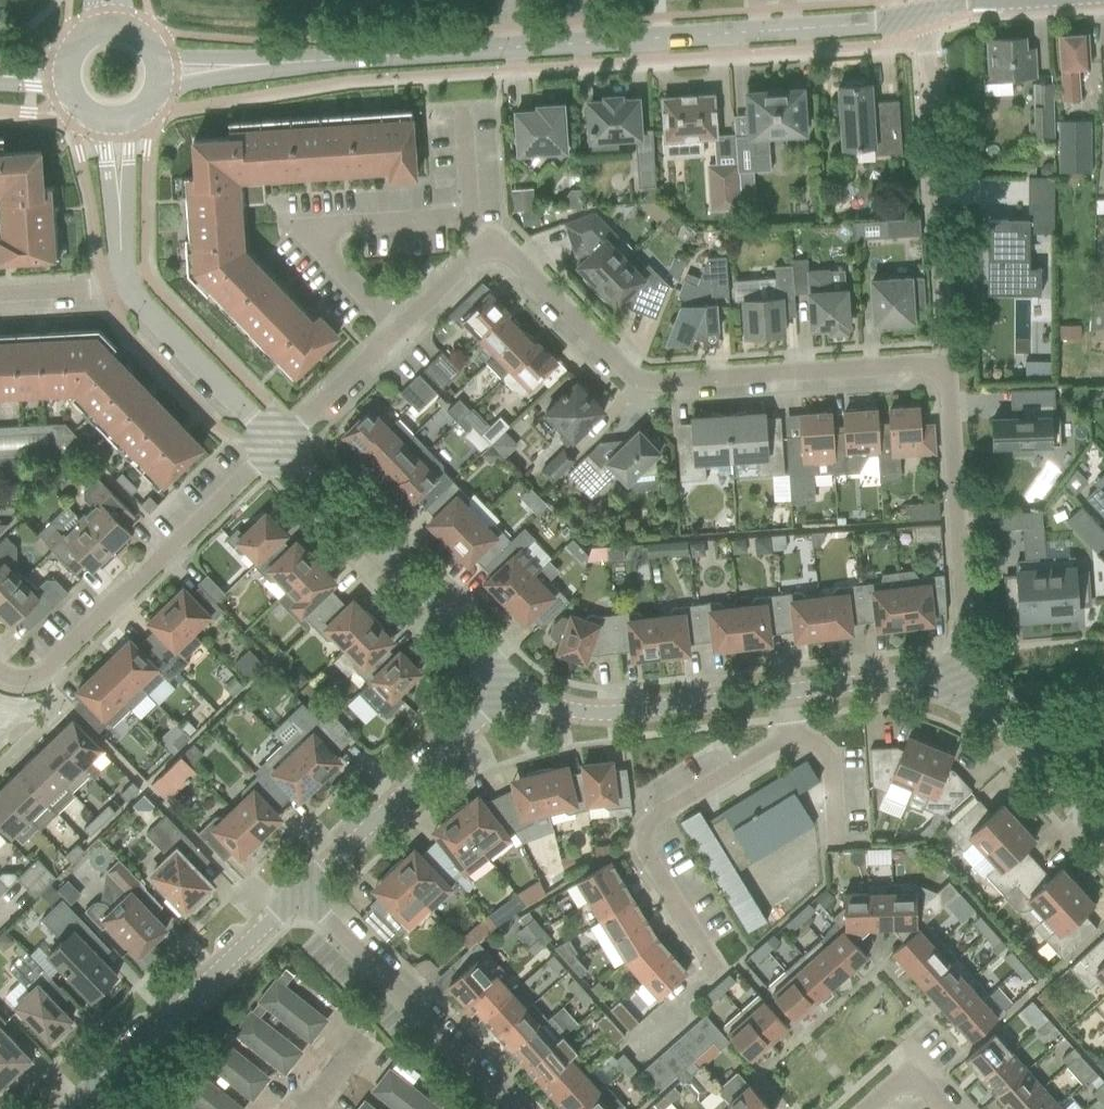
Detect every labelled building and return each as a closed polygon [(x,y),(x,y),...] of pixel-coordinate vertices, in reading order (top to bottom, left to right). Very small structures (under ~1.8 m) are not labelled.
[(1090,70),(1089,56),(1088,34),(1059,36),(1063,101),(1081,100),(1080,70),(1090,70)] [(1034,49),(1026,49),(1025,38),(987,40),(989,73),(983,74),(984,95),(1014,93),(1012,78),(1036,77),(1034,49)] [(860,83),(857,82),(855,82),(853,82),(851,83),(848,84),(846,85),(845,87),(838,87),(843,149),(874,147),(875,155),(902,154),(899,101),(872,102),(871,85),(865,86),(864,85),(862,84),(860,83)] [(1053,144),(1056,144),(1054,83),(1034,84),(1035,122),(1028,122),(1028,145),(1037,145),(1037,154),(1053,154),(1053,144)] [(802,91),(803,91),(803,90),(747,93),(747,95),(748,95),(751,135),(736,136),(739,173),(752,172),(771,170),(769,136),(788,135),(787,129),(805,128),(804,121),(808,120),(807,102),(803,102),(802,91)] [(716,110),(714,110),(713,96),(663,99),(667,160),(705,157),(704,138),(716,137),(715,121),(717,121),(716,110)] [(617,139),(639,137),(637,101),(589,104),(591,129),(590,129),(590,134),(591,134),(592,149),(617,148),(617,139)] [(519,154),(566,151),(563,105),(538,107),(538,111),(516,113),(519,154)] [(411,112),(412,112),(412,111),(380,113),(383,160),(384,172),(389,172),(391,172),(391,178),(394,178),(394,179),(413,178),(413,177),(416,176),(416,171),(417,171),(416,169),(415,164),(411,112)] [(365,161),(383,160),(380,113),(350,115),(354,168),(365,168),(365,161)] [(343,169),(354,168),(350,115),(320,117),(323,164),(342,163),(343,169)] [(305,165),(323,164),(320,117),(290,119),(294,172),(305,172),(305,165)] [(282,173),(294,172),(290,119),(261,121),(264,168),(282,167),(282,173)] [(232,170),(264,168),(261,121),(228,123),(228,124),(229,124),(230,138),(232,170)] [(959,132),(974,132),(974,121),(958,121),(959,132)] [(1060,172),(1092,171),(1090,122),(1058,122),(1060,172)] [(233,184),(232,170),(230,138),(193,140),(196,177),(185,178),(185,188),(233,184)] [(54,186),(43,187),(41,150),(4,153),(6,185),(7,199),(55,196),(54,186)] [(639,187),(656,186),(653,151),(636,152),(639,187)] [(1040,168),(1040,176),(1055,176),(1055,163),(1046,163),(1040,168)] [(712,210),(740,208),(740,202),(738,173),(737,164),(717,166),(719,192),(711,193),(712,210)] [(739,173),(738,173),(740,202),(754,201),(752,172),(739,173)] [(236,206),(235,206),(233,184),(185,188),(188,222),(237,218),(236,206)] [(514,212),(535,211),(534,189),(513,190),(514,212)] [(1,236),(57,232),(55,196),(7,199),(9,221),(0,222),(1,236)] [(988,220),(987,294),(1041,294),(1041,268),(1029,268),(1030,233),(1054,233),(1055,205),(1028,205),(1028,220),(988,220)] [(534,213),(522,214),(523,227),(535,226),(534,213)] [(612,245),(618,238),(594,214),(565,224),(576,253),(583,260),(577,266),(585,275),(583,278),(591,288),(593,290),(626,259),(612,245)] [(186,252),(235,249),(239,248),(237,218),(188,222),(189,239),(186,239),(186,238),(185,238),(186,252)] [(888,237),(921,235),(920,218),(887,220),(888,237)] [(59,258),(57,232),(1,236),(1,237),(0,237),(0,262),(3,262),(3,263),(4,263),(4,262),(59,258)] [(239,259),(235,255),(235,249),(186,252),(187,275),(204,293),(239,259)] [(228,312),(264,277),(243,255),(239,259),(204,293),(207,295),(208,294),(207,293),(209,292),(228,312)] [(716,296),(729,296),(726,257),(708,258),(697,286),(684,280),(678,297),(685,299),(685,307),(680,307),(667,343),(691,342),(692,337),(700,340),(703,333),(703,332),(718,331),(716,296)] [(674,257),(669,271),(677,280),(684,261),(674,257)] [(648,265),(640,273),(626,259),(593,290),(595,293),(606,301),(608,299),(617,307),(623,302),(630,309),(656,319),(669,285),(648,265)] [(807,259),(792,260),(795,291),(809,290),(810,293),(809,293),(812,328),(831,327),(831,332),(846,331),(846,326),(848,326),(846,291),(829,292),(828,270),(808,271),(807,259)] [(781,292),(794,291),(792,265),(775,266),(776,284),(750,286),(751,300),(744,300),(746,338),(784,335),(781,292)] [(249,333),(285,299),(264,277),(228,312),(249,333)] [(913,307),(926,306),(924,277),(872,281),(875,324),(880,324),(880,330),(889,329),(914,324),(914,322),(913,307)] [(465,300),(449,315),(450,316),(462,328),(466,323),(481,339),(508,312),(497,301),(491,295),(494,292),(493,291),(484,284),(482,283),(465,300)] [(1090,328),(1103,327),(1103,298),(1088,299),(1090,328)] [(271,355),(306,321),(285,299),(249,333),(271,355)] [(506,315),(508,313),(508,312),(481,339),(496,354),(522,329),(514,319),(511,321),(506,315)] [(315,320),(314,320),(310,316),(306,321),(271,355),(292,378),(328,343),(328,344),(332,340),(333,341),(334,340),(333,339),(337,335),(335,333),(336,332),(323,319),(322,319),(320,317),(316,321),(315,320)] [(530,340),(532,337),(522,329),(496,354),(486,363),(502,379),(539,344),(538,343),(535,346),(530,340)] [(111,353),(116,348),(99,330),(67,332),(71,392),(75,391),(76,393),(71,398),(100,429),(143,387),(111,353)] [(21,394),(71,392),(67,332),(18,334),(21,394)] [(21,394),(18,334),(0,335),(0,395),(21,394)] [(547,358),(549,355),(539,344),(502,379),(503,380),(505,377),(507,383),(512,388),(518,392),(524,394),(554,365),(547,358)] [(451,380),(460,371),(442,352),(433,361),(451,380)] [(442,389),(451,380),(433,361),(424,370),(442,389)] [(428,402),(437,393),(419,375),(409,384),(428,402)] [(585,387),(581,388),(577,383),(567,392),(566,392),(544,413),(571,442),(604,411),(589,395),(590,392),(585,387)] [(418,411),(428,402),(409,384),(400,393),(418,411)] [(1085,386),(1073,387),(1075,400),(1086,399),(1085,386)] [(129,459),(172,417),(143,387),(100,429),(129,459)] [(1060,417),(1054,417),(1053,389),(1022,390),(1023,418),(993,419),(993,425),(992,425),(992,426),(993,426),(993,430),(993,431),(994,431),(994,435),(993,435),(994,435),(994,439),(993,439),(993,440),(994,440),(994,446),(1013,446),(1013,454),(1032,453),(1032,446),(1061,445),(1060,417)] [(459,399),(453,406),(463,416),(470,410),(459,399)] [(877,410),(876,411),(880,472),(901,471),(900,455),(901,455),(913,454),(935,453),(933,424),(920,425),(919,408),(903,409),(901,405),(894,409),(889,410),(890,423),(878,424),(877,410)] [(457,422),(463,416),(453,406),(447,412),(457,422)] [(500,416),(490,427),(472,408),(470,410),(463,416),(472,426),(505,458),(518,445),(504,431),(509,426),(500,416)] [(388,428),(385,425),(370,409),(346,433),(353,440),(350,443),(361,454),(388,428)] [(876,411),(858,412),(857,409),(848,409),(848,412),(844,413),(845,432),(832,433),(831,413),(830,414),(834,474),(859,473),(869,455),(878,455),(880,482),(876,411)] [(765,413),(747,415),(745,410),(731,416),(728,416),(731,463),(757,461),(759,477),(784,475),(782,441),(767,442),(765,413)] [(830,414),(827,414),(826,410),(818,414),(800,416),(802,436),(785,437),(790,504),(803,503),(803,502),(816,501),(814,474),(832,473),(833,474),(834,474),(830,414)] [(693,444),(678,445),(679,467),(680,481),(706,479),(705,468),(717,467),(724,473),(732,472),(731,463),(728,416),(726,416),(711,413),(709,417),(691,418),(692,423),(693,444)] [(463,416),(457,422),(467,431),(472,426),(463,416)] [(158,489),(202,447),(172,417),(129,459),(158,489)] [(378,469),(413,434),(399,418),(389,428),(388,428),(361,454),(362,455),(364,452),(370,458),(368,461),(378,469)] [(78,438),(65,424),(0,427),(0,456),(54,454),(70,471),(83,457),(78,453),(90,439),(83,432),(78,438)] [(660,452),(645,437),(639,430),(600,467),(588,454),(568,474),(592,498),(611,479),(619,478),(628,486),(638,476),(658,473),(656,457),(655,457),(660,452)] [(392,486),(429,450),(413,434),(378,469),(386,479),(389,477),(394,482),(391,485),(392,486)] [(96,458),(102,451),(95,443),(88,450),(96,458)] [(554,483),(576,461),(564,448),(541,471),(554,483)] [(443,471),(446,469),(429,450),(392,486),(403,497),(406,495),(413,501),(416,498),(425,507),(452,481),(443,471)] [(104,466),(110,459),(102,451),(96,458),(104,466)] [(125,487),(131,481),(122,473),(116,480),(125,487)] [(1073,476),(1065,483),(1072,491),(1080,483),(1073,476)] [(135,516),(116,498),(96,477),(84,488),(84,500),(93,509),(81,520),(116,555),(130,542),(125,537),(129,533),(120,523),(130,513),(134,517),(135,516)] [(133,495),(139,489),(131,481),(125,487),(133,495)] [(452,481),(425,507),(440,523),(430,533),(444,548),(476,517),(466,507),(469,504),(469,498),(452,481)] [(1103,494),(1098,487),(1087,498),(1103,516),(1103,493),(1103,494)] [(149,513),(158,505),(149,496),(141,505),(149,513)] [(539,496),(528,506),(536,514),(546,504),(539,496)] [(910,520),(940,518),(939,502),(909,504),(910,520)] [(1089,543),(1102,530),(1082,508),(1068,520),(1089,543)] [(1011,528),(1042,525),(1041,512),(1010,514),(1011,528)] [(476,517),(444,548),(459,563),(469,553),(483,567),(511,540),(495,524),(488,524),(485,526),(476,517)] [(281,539),(286,534),(271,519),(264,525),(260,520),(244,535),(237,529),(226,540),(239,553),(245,553),(248,551),(257,561),(253,565),(254,566),(281,539)] [(102,569),(116,555),(81,520),(70,531),(60,521),(51,522),(38,534),(76,573),(77,572),(73,569),(83,559),(92,568),(97,564),(102,569)] [(915,542),(941,540),(940,525),(914,526),(915,542)] [(511,540),(483,567),(497,582),(491,588),(505,603),(533,576),(533,575),(540,568),(551,557),(535,540),(536,539),(524,527),(511,540)] [(819,546),(824,539),(823,533),(811,534),(812,547),(819,546)] [(784,534),(770,536),(772,549),(786,547),(784,534)] [(21,580),(10,569),(16,562),(17,548),(6,537),(0,542),(0,601),(21,580)] [(565,545),(573,554),(581,547),(573,538),(565,545)] [(301,547),(295,553),(281,539),(254,566),(270,582),(276,582),(278,580),(288,589),(318,560),(308,551),(307,553),(301,547)] [(744,539),(731,540),(733,554),(746,552),(744,539)] [(649,558),(688,556),(687,541),(648,544),(649,558)] [(703,542),(689,543),(691,556),(699,555),(704,549),(703,542)] [(608,559),(625,558),(624,545),(607,547),(608,559)] [(1087,571),(1075,572),(1074,557),(1045,559),(1049,617),(1051,617),(1051,618),(1052,618),(1052,617),(1056,616),(1056,617),(1057,617),(1057,616),(1061,616),(1061,617),(1062,617),(1062,616),(1065,616),(1065,617),(1066,617),(1066,616),(1078,615),(1077,602),(1090,601),(1089,585),(1088,585),(1087,571)] [(1047,617),(1049,617),(1045,559),(1017,561),(1018,576),(1005,577),(1006,591),(1007,607),(1020,606),(1021,619),(1032,618),(1032,619),(1033,619),(1033,618),(1037,618),(1037,619),(1038,619),(1038,618),(1042,617),(1042,618),(1043,618),(1042,617),(1046,617),(1046,618),(1047,618),(1047,617)] [(325,572),(327,570),(318,560),(288,589),(298,599),(295,602),(295,608),(311,624),(338,598),(325,583),(331,577),(325,572)] [(944,574),(900,580),(900,588),(905,626),(926,624),(925,615),(946,613),(944,574)] [(207,575),(198,584),(204,591),(216,602),(225,593),(207,575)] [(533,576),(505,603),(520,618),(526,612),(541,627),(557,612),(569,600),(552,583),(546,584),(543,586),(533,576)] [(0,601),(0,619),(6,623),(8,621),(12,625),(22,616),(32,627),(68,592),(56,581),(56,580),(46,580),(37,589),(25,577),(21,580),(0,601)] [(900,580),(859,585),(864,623),(883,620),(884,629),(905,626),(900,588),(900,580)] [(833,597),(819,598),(824,636),(845,634),(844,625),(864,623),(859,585),(837,588),(833,593),(833,597)] [(223,610),(216,602),(204,591),(195,600),(183,588),(165,605),(193,633),(210,616),(214,620),(223,610)] [(799,592),(777,595),(778,595),(782,633),(802,630),(803,639),(824,636),(819,598),(805,600),(805,596),(799,592)] [(752,606),(738,608),(742,646),(763,644),(762,635),(782,633),(778,595),(777,595),(755,597),(751,603),(752,606)] [(358,606),(352,612),(338,598),(311,624),(326,640),(333,640),(335,638),(345,648),(375,619),(365,610),(364,611),(358,606)] [(718,602),(696,605),(696,606),(700,643),(720,640),(721,649),(742,646),(738,608),(723,610),(723,606),(718,602)] [(201,642),(193,633),(165,605),(148,622),(160,634),(151,643),(179,672),(189,662),(185,658),(201,642)] [(670,616),(656,618),(661,656),(682,654),(681,645),(700,643),(696,606),(696,605),(674,607),(670,613),(670,616)] [(636,612),(614,615),(614,616),(619,653),(639,650),(640,659),(661,656),(656,618),(642,620),(641,616),(636,612)] [(553,625),(549,635),(555,641),(562,643),(558,652),(579,659),(582,651),(595,656),(619,653),(614,616),(614,615),(599,616),(592,614),(586,617),(585,620),(572,615),(570,619),(562,616),(553,625)] [(382,630),(384,629),(375,619),(345,648),(355,658),(352,660),(352,667),(368,683),(395,656),(381,642),(388,636),(382,630)] [(151,643),(142,652),(130,640),(112,657),(148,694),(164,677),(168,682),(179,672),(151,643)] [(250,679),(265,666),(249,649),(234,663),(250,679)] [(368,683),(358,692),(377,712),(379,711),(386,718),(393,712),(404,701),(398,694),(414,678),(409,674),(415,668),(400,652),(395,656),(368,683)] [(130,710),(148,694),(112,657),(107,662),(104,659),(94,669),(97,671),(95,673),(130,710)] [(300,689),(309,680),(301,672),(293,681),(300,689)] [(95,673),(77,691),(89,703),(80,712),(99,732),(100,731),(108,723),(112,727),(130,710),(95,673)] [(234,677),(226,684),(236,694),(243,686),(234,677)] [(280,681),(272,689),(283,701),(292,693),(280,681)] [(326,706),(317,715),(324,722),(333,714),(326,706)] [(354,736),(339,721),(333,715),(324,724),(318,718),(306,730),(302,726),(284,743),(293,753),(322,783),(325,780),(331,773),(329,772),(335,766),(329,760),(354,736)] [(90,759),(100,749),(71,719),(58,732),(59,733),(54,738),(82,767),(89,774),(94,779),(102,772),(90,759)] [(178,750),(190,738),(184,731),(171,743),(178,750)] [(896,747),(870,748),(872,786),(886,792),(884,795),(906,804),(906,805),(930,746),(908,737),(903,749),(896,747)] [(89,774),(82,767),(54,738),(49,743),(48,742),(35,754),(71,792),(89,774)] [(322,783),(293,753),(284,743),(266,761),(269,764),(258,775),(284,803),(299,789),(305,796),(310,790),(312,792),(322,783)] [(191,766),(203,755),(193,745),(181,757),(197,772),(191,766)] [(947,768),(952,755),(930,746),(906,805),(921,811),(922,808),(942,817),(972,790),(954,770),(947,768)] [(23,768),(18,772),(57,813),(75,796),(71,792),(35,754),(22,767),(23,768)] [(175,793),(197,772),(181,757),(152,785),(166,799),(174,792),(175,793)] [(818,780),(806,760),(722,811),(724,815),(708,825),(699,810),(680,821),(748,931),(766,920),(734,867),(750,858),(752,861),(814,824),(795,794),(818,780)] [(626,768),(606,771),(605,762),(583,765),(584,771),(588,809),(589,809),(588,804),(602,802),(602,805),(608,809),(631,806),(626,768)] [(560,768),(552,770),(552,768),(538,770),(549,811),(562,808),(563,811),(569,814),(588,809),(584,771),(562,777),(560,768)] [(535,815),(549,811),(538,770),(526,775),(527,777),(519,778),(521,787),(514,789),(499,796),(516,832),(533,823),(536,818),(535,815)] [(18,772),(13,777),(12,776),(0,788),(0,789),(29,819),(40,830),(57,813),(18,772)] [(270,817),(284,803),(258,775),(238,794),(244,800),(234,809),(263,840),(272,830),(270,829),(276,823),(270,817)] [(127,801),(139,789),(133,782),(120,794),(127,801)] [(29,819),(0,789),(0,826),(10,837),(29,819)] [(507,836),(516,832),(499,796),(483,803),(477,808),(472,801),(466,806),(465,804),(453,811),(487,855),(509,838),(507,836)] [(953,824),(945,831),(963,851),(963,855),(972,865),(986,853),(1018,822),(1002,805),(992,814),(979,800),(978,801),(953,824)] [(102,824),(115,812),(108,805),(96,817),(102,824)] [(253,848),(263,840),(234,809),(224,819),(218,813),(198,833),(224,861),(239,846),(246,852),(251,847),(253,848)] [(465,872),(487,855),(453,811),(444,820),(445,822),(439,827),(444,834),(439,838),(429,847),(455,876),(462,869),(465,872)] [(180,855),(192,843),(165,815),(146,834),(169,858),(151,875),(185,910),(190,905),(194,909),(209,895),(205,891),(210,886),(180,855)] [(90,836),(102,824),(96,817),(84,829),(90,836)] [(986,853),(972,865),(982,875),(986,875),(1004,895),(1038,864),(1024,849),(1035,840),(1018,822),(986,853)] [(929,823),(919,832),(926,840),(936,831),(929,823)] [(71,863),(84,851),(77,844),(65,856),(71,863)] [(609,844),(594,846),(596,862),(610,853),(609,844)] [(447,884),(455,876),(429,847),(415,861),(409,855),(403,860),(402,859),(392,867),(429,906),(430,907),(450,888),(447,884)] [(875,859),(890,858),(890,847),(875,848),(875,859)] [(572,855),(560,858),(564,871),(576,868),(572,855)] [(26,888),(46,868),(37,859),(17,879),(26,888)] [(136,897),(146,888),(119,859),(106,871),(128,895),(112,910),(105,903),(101,902),(97,902),(92,903),(84,911),(102,929),(108,924),(138,955),(166,928),(136,897)] [(587,902),(622,881),(610,862),(575,883),(587,902)] [(1061,869),(1051,878),(1038,864),(1004,895),(1015,907),(1020,910),(1025,910),(1030,907),(1033,904),(1044,916),(1078,886),(1061,869)] [(385,890),(370,905),(371,907),(396,933),(397,931),(406,923),(409,925),(429,906),(392,867),(383,877),(384,879),(379,884),(385,890)] [(50,883),(56,878),(46,868),(26,888),(35,897),(40,893),(50,883)] [(599,921),(633,900),(622,881),(587,902),(599,921)] [(919,928),(959,893),(948,881),(928,899),(917,891),(916,891),(916,883),(891,884),(893,928),(904,941),(892,952),(919,928)] [(50,883),(40,893),(51,905),(62,895),(57,890),(50,883)] [(869,929),(893,928),(891,884),(868,885),(869,929)] [(854,942),(869,929),(868,885),(867,885),(867,892),(844,892),(844,908),(832,918),(835,922),(843,929),(842,930),(867,957),(867,956),(854,942)] [(530,886),(517,895),(525,905),(537,897),(530,886)] [(1083,913),(1094,904),(1078,886),(1044,916),(1056,929),(1044,939),(1063,959),(1097,928),(1083,913)] [(919,928),(892,952),(908,970),(935,946),(940,941),(925,924),(946,905),(961,922),(975,910),(959,893),(919,928)] [(497,926),(525,905),(517,895),(488,916),(497,926)] [(87,944),(96,935),(62,900),(41,920),(62,941),(48,955),(91,1000),(94,997),(97,998),(103,992),(103,989),(117,975),(87,944)] [(611,940),(645,919),(633,900),(599,921),(611,940)] [(804,921),(815,911),(807,902),(795,912),(803,921),(804,921)] [(804,921),(803,921),(795,912),(783,923),(792,932),(804,921)] [(980,915),(972,921),(975,924),(983,934),(991,927),(980,915)] [(477,941),(497,926),(488,916),(461,939),(469,949),(477,941)] [(535,935),(542,929),(533,919),(526,925),(535,935)] [(626,961),(656,938),(645,919),(611,940),(619,953),(626,961)] [(820,940),(849,973),(867,957),(842,930),(843,929),(835,922),(820,940)] [(993,945),(1001,938),(991,927),(983,934),(993,945)] [(544,945),(551,939),(542,929),(535,935),(544,945)] [(781,943),(779,941),(774,935),(762,945),(768,952),(769,953),(781,943)] [(1071,967),(1090,987),(1099,978),(1103,983),(1103,936),(1071,967)] [(643,980),(671,955),(656,938),(626,961),(643,980)] [(535,956),(544,947),(537,939),(527,948),(535,956)] [(832,988),(849,973),(820,940),(803,956),(832,988)] [(498,974),(503,970),(477,941),(469,949),(450,966),(458,976),(448,985),(465,1004),(498,974)] [(935,946),(908,970),(924,987),(956,958),(940,941),(935,946)] [(769,953),(768,952),(762,945),(750,956),(757,963),(769,953)] [(1015,969),(1022,963),(1011,950),(1004,957),(1015,969)] [(41,988),(52,978),(26,951),(8,969),(30,991),(15,1006),(49,1041),(71,1019),(41,988)] [(571,967),(579,960),(571,951),(563,958),(571,967)] [(554,972),(563,965),(554,955),(546,962),(554,972)] [(658,997),(686,972),(671,955),(643,980),(658,997)] [(814,1004),(832,988),(803,956),(785,971),(814,1004)] [(939,1005),(972,976),(956,958),(924,987),(939,1005)] [(579,976),(587,969),(579,960),(571,967),(579,976)] [(1024,980),(1032,973),(1022,963),(1015,969),(1024,980)] [(260,1001),(268,1007),(310,1041),(327,1020),(284,986),(294,975),(285,968),(260,1001)] [(796,1020),(814,1004),(785,971),(767,987),(771,992),(796,1020)] [(483,1018),(513,991),(498,974),(465,1004),(466,1004),(469,1002),(483,1018)] [(723,991),(735,981),(729,974),(717,985),(723,991)] [(955,1022),(987,993),(972,976),(939,1005),(955,1022)] [(575,995),(583,988),(575,978),(567,986),(575,995)] [(601,998),(608,992),(598,982),(592,988),(601,998)] [(712,1002),(723,991),(717,985),(706,995),(712,1002)] [(584,1005),(592,998),(583,988),(575,995),(584,1005)] [(533,1002),(527,1008),(513,991),(483,1018),(498,1034),(533,1003),(533,1002)] [(971,1040),(1004,1011),(987,993),(955,1022),(971,1040)] [(788,1027),(773,1011),(759,994),(740,1011),(770,1043),(788,1027)] [(259,1018),(268,1007),(260,1001),(235,1032),(235,1033),(285,1073),(301,1052),(259,1018)] [(629,1031),(639,1023),(620,1002),(610,1010),(629,1031)] [(541,1025),(547,1019),(533,1003),(498,1034),(512,1051),(541,1025)] [(751,1059),(770,1043),(740,1011),(722,1027),(751,1059)] [(1036,1030),(1048,1018),(1043,1012),(1030,1024),(1036,1030)] [(615,1044),(624,1036),(605,1014),(595,1023),(604,1032),(613,1042),(615,1044)] [(720,1050),(729,1041),(705,1014),(696,1023),(713,1042),(720,1050)] [(556,1042),(566,1033),(551,1016),(547,1019),(541,1025),(512,1051),(527,1067),(556,1042)] [(1042,1036),(1054,1024),(1048,1018),(1036,1030),(1042,1036)] [(596,1039),(604,1032),(595,1023),(588,1030),(596,1039)] [(713,1042),(696,1023),(687,1031),(704,1051),(713,1042)] [(226,1044),(235,1033),(235,1032),(228,1026),(202,1058),(210,1065),(252,1098),(269,1078),(226,1044)] [(30,1059),(0,1027),(0,1088),(30,1059)] [(695,1059),(704,1051),(687,1031),(677,1039),(695,1059)] [(615,1044),(613,1042),(604,1032),(596,1039),(610,1054),(617,1048),(615,1045),(615,1044)] [(1011,1052),(995,1034),(965,1060),(981,1079),(1011,1052)] [(693,1061),(695,1059),(677,1039),(668,1048),(685,1067),(693,1061)] [(542,1084),(570,1059),(556,1042),(527,1067),(542,1084)] [(676,1075),(685,1067),(668,1048),(659,1056),(676,1075)] [(1066,1066),(1079,1054),(1073,1048),(1060,1060),(1066,1066)] [(997,1096),(1027,1069),(1011,1052),(981,1079),(997,1096)] [(625,1069),(632,1063),(623,1053),(616,1059),(625,1069)] [(1082,1083),(1088,1077),(1095,1071),(1079,1054),(1066,1066),(1082,1083)] [(675,1075),(676,1075),(659,1056),(650,1064),(667,1083),(675,1075)] [(177,1090),(176,1090),(177,1091),(200,1108),(243,1108),(201,1076),(210,1065),(202,1058),(177,1090)] [(557,1100),(585,1075),(570,1059),(542,1084),(557,1100)] [(691,1076),(699,1068),(693,1061),(685,1067),(676,1075),(675,1075),(682,1083),(691,1076)] [(658,1092),(667,1083),(650,1064),(640,1073),(658,1092)] [(1042,1087),(1027,1069),(997,1096),(1008,1108),(1017,1108),(1042,1087)] [(441,1108),(450,1098),(441,1091),(432,1103),(390,1070),(373,1090),(397,1108),(441,1108)] [(1095,1071),(1088,1077),(1098,1088),(1092,1094),(1098,1100),(1103,1094),(1103,1080),(1095,1071)] [(737,1072),(718,1089),(736,1108),(770,1108),(737,1072)] [(600,1092),(585,1075),(557,1100),(565,1108),(581,1108),(600,1092)] [(691,1076),(682,1083),(690,1092),(695,1087),(695,1080),(691,1076)] [(177,1091),(176,1090),(177,1090),(170,1084),(149,1108),(177,1108),(168,1102),(177,1091)] [(606,1086),(600,1092),(581,1108),(626,1108),(606,1086)] [(671,1103),(681,1094),(674,1087),(664,1096),(670,1102),(671,1103)] [(1058,1104),(1042,1087),(1017,1108),(1053,1108),(1058,1104)] [(718,1089),(717,1090),(724,1098),(712,1108),(736,1108),(718,1089)] [(670,1102),(664,1096),(654,1105),(658,1108),(664,1108),(671,1103),(670,1102)]
